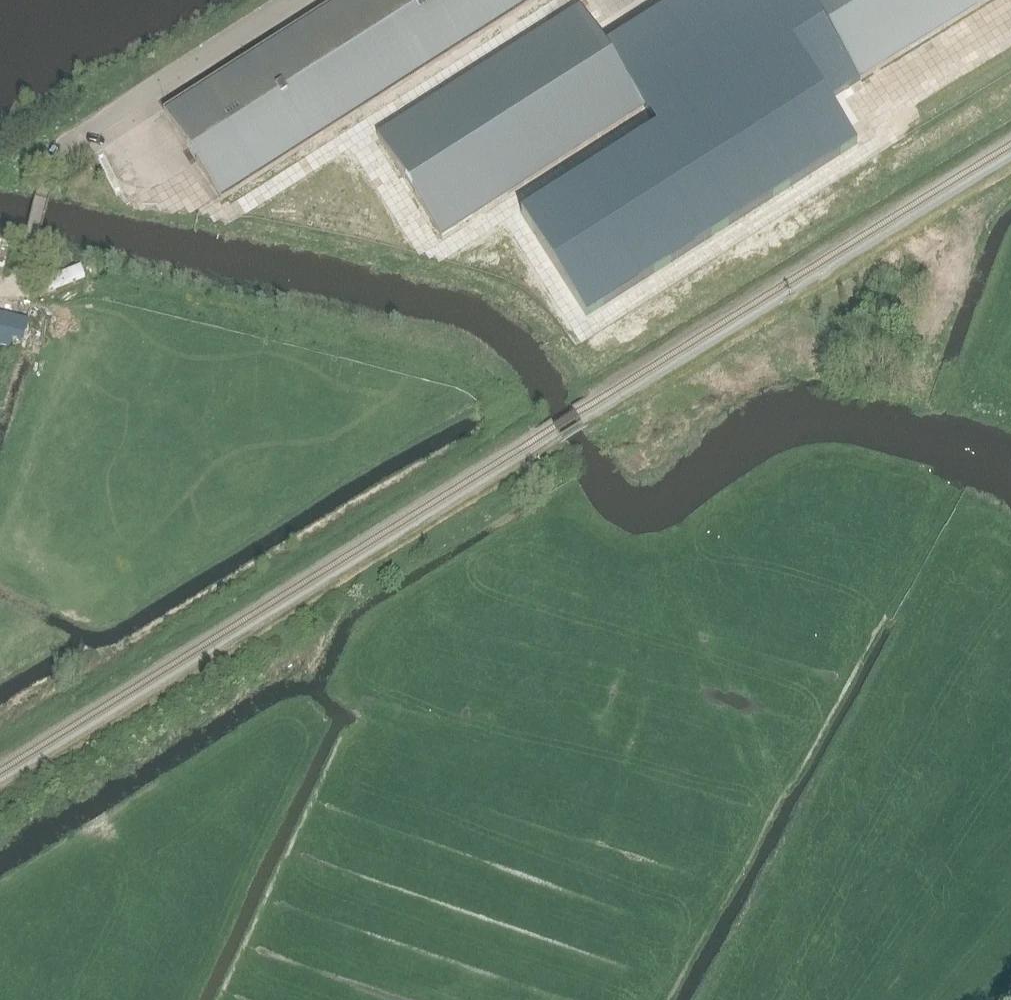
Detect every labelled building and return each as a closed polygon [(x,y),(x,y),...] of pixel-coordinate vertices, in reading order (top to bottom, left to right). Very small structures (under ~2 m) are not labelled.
[(221,201),(536,0),(336,0),(163,110),(221,201)] [(859,79),(968,12),(988,0),(810,0),(859,79)] [(644,108),(579,7),(544,29),(482,68),(376,135),(441,236),(544,171),(644,108)] [(668,49),(631,69),(650,104),(672,92),(664,77),(684,67),(691,79),(694,77),(700,89),(717,80),(692,33),(667,46),(668,49)] [(856,144),(828,100),(791,43),(657,128),(522,215),(586,316),(856,144)] [(49,291),(89,275),(85,263),(44,279),(49,291)] [(19,318),(8,316),(0,314),(0,337),(4,338),(20,342),(26,319),(19,318)]
